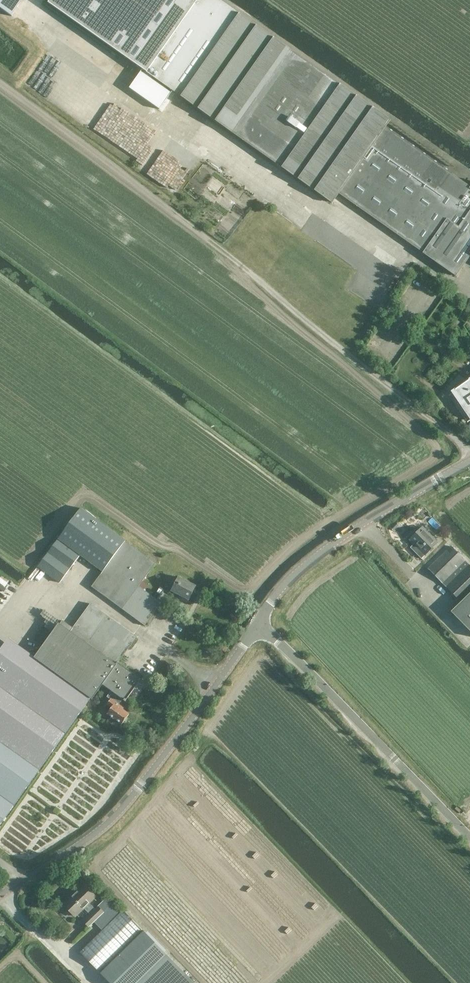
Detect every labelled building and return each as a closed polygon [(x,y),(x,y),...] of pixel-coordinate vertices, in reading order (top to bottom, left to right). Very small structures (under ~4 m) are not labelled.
[(20,0),(0,0),(0,6),(11,13),(20,0)] [(385,127),(390,120),(220,0),(50,0),(48,3),(332,202),(339,192),(405,239),(423,252),(423,253),(456,276),(469,256),(469,187),(385,127)] [(28,81),(38,88),(51,72),(45,67),(42,72),(38,69),(28,81)] [(130,88),(160,109),(171,93),(141,72),(130,88)] [(449,395),(468,423),(469,421),(469,380),(449,395)] [(80,508),(58,539),(37,567),(60,583),(80,555),(102,571),(91,586),(144,625),(161,603),(139,586),(155,563),(125,541),(80,508)] [(421,559),(437,543),(422,527),(409,539),(414,543),(410,547),(421,559)] [(451,546),(428,568),(460,602),(450,611),(469,631),(469,565),(451,546)] [(196,586),(178,577),(171,591),(189,600),(196,586)] [(91,698),(101,684),(111,691),(107,697),(110,699),(107,704),(111,708),(107,713),(122,724),(129,714),(122,709),(123,708),(118,704),(122,699),(125,701),(141,679),(118,662),(136,637),(90,603),(71,629),(61,622),(35,658),(8,638),(0,650),(0,823),(91,698)] [(77,915),(84,908),(90,915),(84,921),(89,926),(103,912),(98,907),(96,909),(89,903),(94,898),(82,887),(66,902),(77,915)] [(79,952),(99,972),(142,930),(123,910),(79,952)] [(110,982),(138,982),(167,955),(144,931),(100,973),(110,982)]
